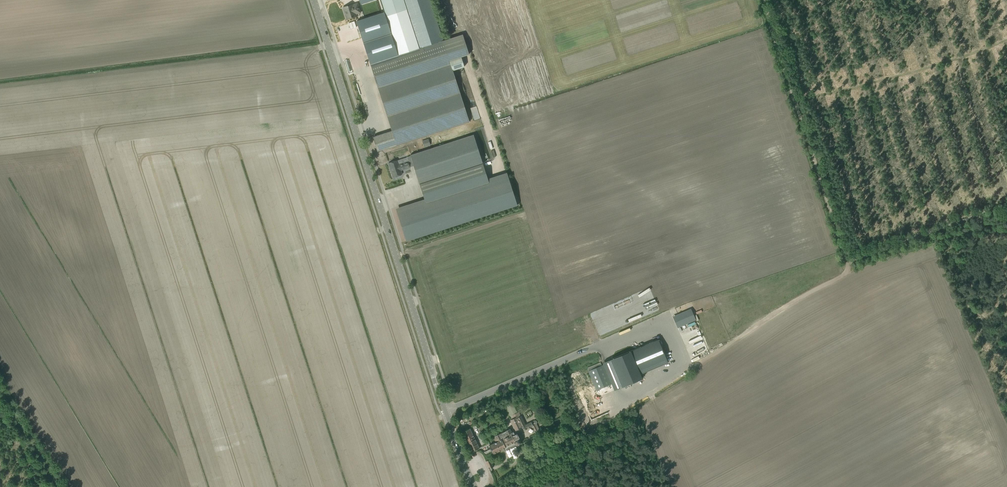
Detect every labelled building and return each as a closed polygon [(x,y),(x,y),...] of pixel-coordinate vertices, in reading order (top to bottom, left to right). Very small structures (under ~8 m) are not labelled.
[(384,12),(398,55),(418,49),(406,10),(407,10),(404,0),(380,0),(384,12)] [(407,10),(406,10),(418,49),(443,41),(430,0),(404,0),(407,10)] [(346,19),(356,16),(355,13),(360,12),(357,4),(352,6),(352,5),(343,8),(344,12),(345,12),(347,19),(346,19)] [(384,12),(357,21),(371,64),(378,86),(392,131),(373,137),(377,151),(402,143),(469,122),(453,70),(464,67),(461,57),(449,61),(443,41),(418,49),(398,55),(384,12)] [(470,108),(474,120),(480,118),(476,106),(470,108)] [(426,204),(397,213),(406,240),(516,204),(508,177),(489,183),(483,163),(473,135),(410,155),(410,156),(413,163),(419,184),(426,204)] [(393,161),(389,163),(390,168),(391,168),(391,170),(391,171),(393,177),(395,177),(395,178),(400,176),(400,175),(402,174),(400,170),(410,167),(409,164),(413,163),(410,156),(407,157),(408,161),(399,164),(398,164),(398,163),(397,163),(397,162),(396,162),(396,161),(395,161),(394,161),(393,161)] [(658,339),(612,359),(622,382),(668,363),(658,339)] [(602,364),(613,392),(641,381),(630,353),(602,364)] [(588,371),(596,390),(612,384),(603,364),(588,371)] [(557,396),(563,394),(559,382),(553,384),(557,396)] [(592,407),(601,405),(598,392),(595,393),(592,382),(586,383),(592,407)] [(509,416),(517,412),(512,402),(504,406),(509,416)] [(510,420),(515,431),(523,427),(523,428),(522,428),(524,430),(532,426),(536,435),(543,432),(541,427),(539,428),(536,424),(537,423),(537,422),(536,421),(535,420),(534,420),(531,422),(525,424),(521,416),(520,416),(518,412),(517,412),(509,416),(511,420),(510,420)] [(462,432),(471,452),(479,448),(470,428),(462,432)] [(504,449),(504,450),(521,443),(516,433),(514,435),(513,431),(511,432),(510,429),(494,436),(495,437),(493,438),(495,441),(497,440),(498,439),(498,441),(489,445),(491,449),(484,452),(485,455),(492,452),(493,454),(504,449)]
